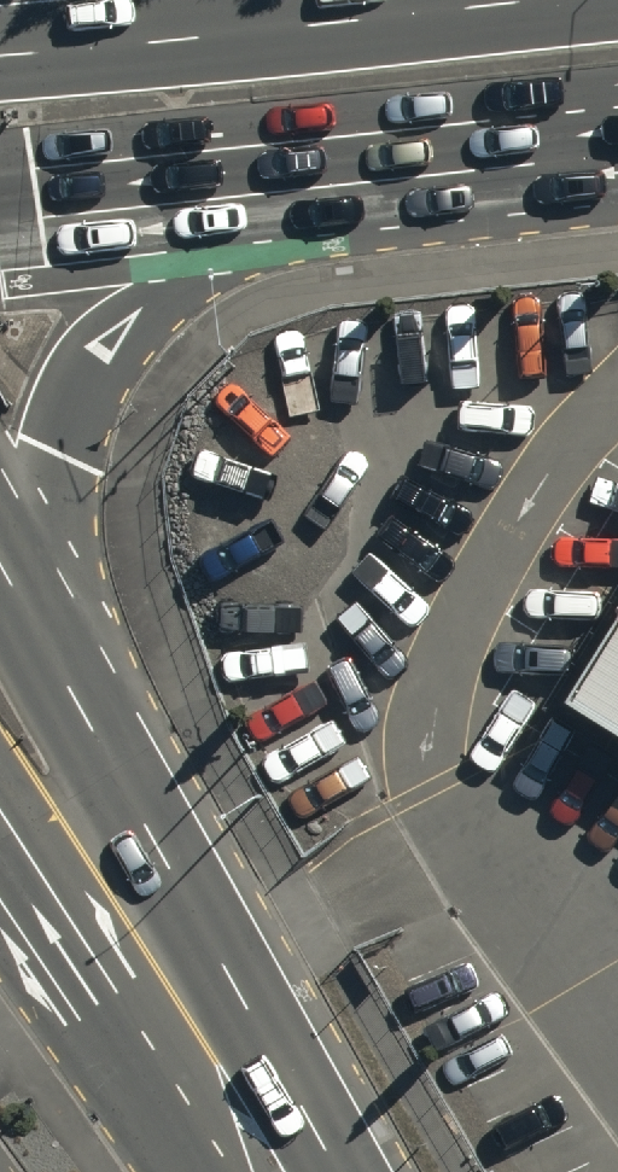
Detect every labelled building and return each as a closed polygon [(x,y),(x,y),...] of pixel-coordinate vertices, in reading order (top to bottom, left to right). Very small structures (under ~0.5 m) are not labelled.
[(556,702),(617,739),(617,601),(556,702)]
